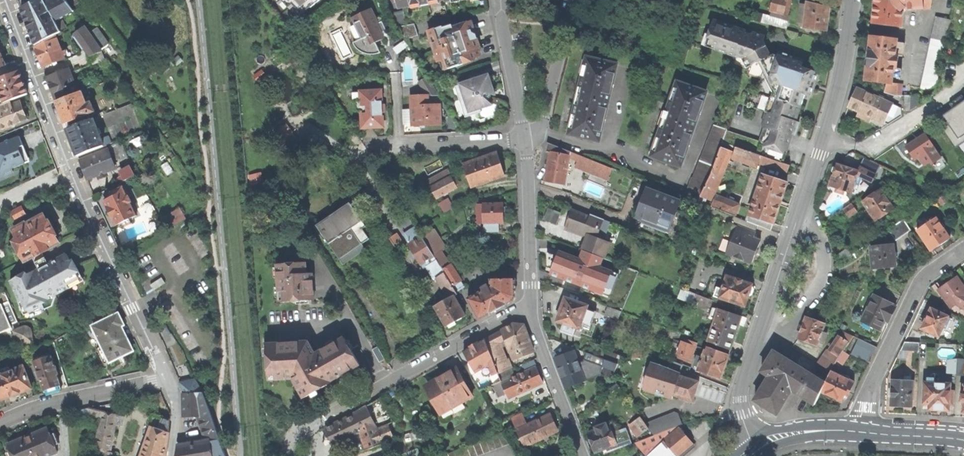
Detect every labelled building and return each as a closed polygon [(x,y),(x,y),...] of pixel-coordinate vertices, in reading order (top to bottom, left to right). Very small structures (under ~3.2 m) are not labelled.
[(35,46),(55,36),(61,32),(55,21),(53,18),(44,23),(41,16),(50,12),(45,3),(44,0),(30,0),(31,3),(21,9),(27,24),(35,46)] [(45,3),(50,12),(53,18),(55,21),(73,11),(65,0),(51,0),(45,3)] [(286,3),(291,4),(293,3),(299,10),(312,0),(283,0),(286,3)] [(380,9),(386,7),(385,0),(378,0),(380,9)] [(792,0),(772,0),(770,8),(772,8),(781,11),(780,13),(788,15),(792,0)] [(902,27),(903,13),(901,10),(905,7),(907,10),(930,8),(931,0),(875,0),(874,9),(872,24),(902,27)] [(830,7),(808,2),(808,6),(802,5),(800,22),(805,23),(805,27),(827,30),(828,22),(830,7)] [(790,16),(788,15),(780,13),(781,11),(772,8),(770,17),(788,22),(790,16)] [(371,9),(352,18),(362,38),(353,43),(355,46),(358,49),(361,51),(365,54),(370,55),(375,55),(380,54),(380,53),(375,43),(379,41),(384,39),(381,32),(385,30),(382,23),(378,24),(371,9)] [(403,11),(392,14),(397,27),(406,24),(403,11)] [(770,17),(755,13),(753,20),(786,29),(788,22),(770,17)] [(950,20),(935,17),(931,38),(945,41),(950,20)] [(747,30),(714,19),(710,33),(714,35),(716,50),(736,57),(737,58),(742,59),(747,56),(753,65),(760,62),(765,70),(770,71),(777,85),(763,125),(765,129),(761,142),(727,130),(723,143),(733,146),(784,163),(794,134),(796,127),(799,128),(800,125),(801,123),(797,122),(806,94),(812,95),(815,85),(819,73),(802,67),(804,60),(780,52),(779,56),(774,54),(771,56),(766,45),(764,46),(763,44),(762,42),(765,41),(766,36),(754,32),(753,35),(746,33),(747,30)] [(443,26),(427,31),(431,44),(434,43),(442,71),(464,64),(464,61),(480,56),(477,48),(479,47),(478,43),(477,43),(474,41),(474,39),(477,38),(476,35),(472,32),(469,22),(453,27),(452,25),(444,28),(443,26)] [(86,50),(91,56),(102,52),(101,50),(89,33),(82,23),(72,30),(86,50)] [(414,24),(399,27),(406,39),(418,35),(414,24)] [(96,29),(89,33),(101,50),(108,46),(96,29)] [(618,33),(612,31),(610,39),(616,41),(618,33)] [(43,67),(64,59),(63,56),(66,55),(65,51),(62,52),(55,36),(35,46),(40,58),(43,67)] [(865,81),(886,84),(891,85),(891,83),(893,68),(896,68),(897,56),(895,56),(897,40),(871,36),(868,59),(865,81)] [(935,92),(945,41),(931,38),(920,89),(935,92)] [(92,65),(105,60),(102,52),(91,56),(89,57),(92,65)] [(616,65),(587,58),(584,74),(575,111),(570,134),(599,141),(616,65)] [(948,68),(942,67),(939,80),(946,82),(948,68)] [(52,90),(57,101),(77,93),(68,70),(48,78),(52,90)] [(4,103),(10,101),(27,94),(22,82),(18,72),(0,79),(0,93),(2,98),(4,103)] [(439,96),(428,76),(418,82),(427,96),(439,96)] [(486,104),(484,98),(485,96),(485,94),(486,93),(485,91),(489,90),(490,89),(486,77),(457,87),(465,112),(486,105),(486,104)] [(706,93),(677,83),(669,107),(659,137),(652,156),(681,166),(706,93)] [(895,96),(901,96),(902,85),(891,83),(891,85),(886,84),(884,92),(895,96)] [(888,124),(902,116),(900,108),(857,89),(852,100),(849,108),(860,112),(858,116),(865,119),(867,115),(888,124)] [(381,90),(360,91),(360,92),(361,100),(355,100),(355,112),(361,111),(362,128),(372,127),(383,127),(382,113),(386,113),(385,104),(382,104),(381,90)] [(65,123),(94,112),(91,103),(87,105),(82,91),(77,93),(57,101),(61,113),(65,123)] [(427,106),(427,96),(411,97),(412,117),(405,118),(406,125),(430,124),(440,123),(439,106),(427,106)] [(905,97),(905,110),(910,110),(916,107),(918,97),(905,97)] [(26,120),(23,111),(19,102),(12,105),(10,101),(4,103),(0,105),(0,130),(26,120)] [(942,116),(959,146),(963,144),(963,147),(963,104),(942,116)] [(78,156),(104,147),(93,119),(67,129),(73,143),(78,156)] [(721,148),(723,143),(727,130),(728,129),(715,124),(693,178),(692,177),(685,196),(698,202),(701,196),(712,200),(732,153),(721,148)] [(916,160),(920,157),(934,147),(925,135),(917,141),(908,147),(916,160)] [(12,172),(11,168),(24,163),(21,155),(18,147),(22,146),(19,137),(0,144),(0,177),(12,172)] [(569,158),(570,152),(548,143),(546,152),(550,153),(548,162),(545,181),(565,185),(569,158)] [(784,163),(733,146),(732,149),(736,150),(733,159),(757,167),(758,162),(788,172),(790,165),(784,163)] [(934,147),(920,157),(925,165),(931,161),(932,163),(941,158),(934,147)] [(87,179),(115,168),(108,150),(80,161),(83,169),(87,179)] [(571,151),(570,152),(569,158),(576,161),(574,167),(590,173),(595,161),(571,151)] [(470,187),(504,176),(500,165),(496,152),(463,165),(470,187)] [(590,173),(605,179),(610,167),(595,161),(590,173)] [(873,183),(876,175),(860,167),(858,171),(837,165),(836,167),(836,166),(834,167),(833,171),(833,173),(834,174),(833,178),(830,186),(852,193),(855,185),(859,186),(862,178),(873,183)] [(118,178),(120,183),(134,176),(130,169),(123,172),(125,175),(118,178)] [(436,199),(456,188),(447,170),(441,174),(444,180),(429,188),(436,199)] [(787,183),(763,175),(750,215),(750,216),(748,221),(759,225),(771,230),(785,191),(787,183)] [(124,227),(131,224),(129,219),(137,215),(131,203),(131,201),(129,197),(128,196),(123,187),(112,193),(113,197),(104,202),(111,216),(116,225),(121,223),(124,227)] [(634,216),(670,229),(680,201),(646,189),(643,198),(642,201),(639,200),(634,216)] [(868,220),(871,224),(893,209),(881,190),(863,202),(868,209),(865,211),(868,216),(870,219),(868,220)] [(740,205),(717,196),(714,204),(710,203),(709,206),(735,216),(736,216),(740,205)] [(443,202),(447,212),(455,208),(452,198),(443,202)] [(483,232),(499,232),(499,223),(503,223),(503,216),(503,203),(483,204),(483,223),(483,232)] [(849,217),(857,211),(852,203),(843,209),(849,217)] [(317,226),(343,266),(356,257),(366,250),(362,244),(369,239),(362,229),(366,226),(350,204),(317,226)] [(12,212),(16,219),(25,215),(22,207),(12,212)] [(177,224),(188,217),(182,207),(171,214),(177,224)] [(547,220),(561,223),(564,211),(550,208),(547,220)] [(585,235),(580,249),(604,258),(609,244),(602,241),(610,222),(592,215),(591,218),(573,212),(570,220),(567,228),(585,235)] [(376,218),(389,238),(396,233),(384,214),(376,218)] [(23,257),(25,261),(32,257),(42,252),(58,243),(50,229),(43,215),(25,225),(24,223),(14,229),(17,236),(20,242),(17,244),(16,244),(18,248),(23,257)] [(748,221),(736,216),(735,216),(731,223),(738,226),(727,253),(752,263),(755,255),(757,254),(758,252),(758,251),(758,249),(761,241),(753,238),(759,225),(748,221)] [(910,217),(905,220),(910,229),(916,225),(910,217)] [(936,218),(917,231),(931,251),(941,244),(950,238),(936,218)] [(896,241),(911,231),(910,229),(905,220),(904,219),(888,230),(896,241)] [(433,231),(422,238),(434,257),(436,261),(440,259),(445,256),(442,252),(445,250),(433,231)] [(395,248),(402,243),(396,233),(389,238),(395,248)] [(421,237),(408,245),(420,265),(434,257),(422,238),(421,237)] [(123,254),(135,247),(132,241),(119,248),(123,254)] [(58,243),(42,252),(49,263),(66,254),(60,242),(58,243)] [(874,269),(896,266),(895,256),(894,244),(871,247),(874,269)] [(594,288),(606,293),(614,272),(604,269),(607,259),(604,258),(580,249),(579,248),(577,254),(553,245),(550,253),(547,262),(579,274),(581,269),(587,271),(583,282),(595,287),(594,288)] [(842,262),(852,254),(848,249),(837,256),(842,262)] [(32,257),(35,263),(40,261),(42,267),(38,269),(23,277),(22,275),(10,281),(22,308),(26,307),(29,314),(51,304),(53,295),(78,282),(75,276),(77,274),(72,265),(66,254),(49,263),(42,252),(32,257)] [(478,268),(485,264),(478,252),(471,256),(478,268)] [(442,261),(440,259),(436,261),(455,292),(464,287),(451,265),(453,263),(449,256),(442,261)] [(5,292),(17,320),(29,314),(26,307),(22,308),(10,281),(22,275),(23,277),(38,269),(35,263),(32,257),(25,261),(0,275),(0,281),(5,292)] [(457,295),(455,292),(436,261),(425,267),(433,281),(436,279),(448,299),(434,307),(446,327),(448,326),(450,328),(455,325),(454,322),(460,319),(465,317),(454,297),(457,295)] [(301,301),(314,300),(312,274),(306,274),(305,263),(276,265),(279,302),(301,301)] [(736,279),(727,276),(723,290),(717,288),(714,297),(745,306),(747,300),(748,296),(750,296),(751,295),(753,289),(752,286),(751,286),(752,284),(743,282),(743,280),(737,278),(736,279)] [(959,305),(963,308),(963,288),(957,277),(948,284),(939,290),(949,304),(954,305),(958,303),(959,305)] [(708,283),(696,278),(690,291),(696,294),(703,296),(708,283)] [(482,291),(467,299),(479,320),(502,307),(512,301),(515,297),(514,280),(490,280),(490,287),(489,287),(488,286),(486,286),(481,289),(482,291)] [(12,329),(10,325),(18,322),(17,320),(5,292),(0,294),(0,331),(1,334),(12,329)] [(709,299),(703,296),(696,294),(694,300),(707,305),(709,299)] [(862,321),(880,330),(885,320),(889,322),(892,316),(896,307),(892,305),(893,304),(874,295),(862,321)] [(583,325),(588,326),(591,316),(586,314),(588,306),(566,298),(563,309),(559,321),(581,329),(583,325)] [(622,311),(609,306),(606,314),(619,319),(622,311)] [(741,317),(718,309),(710,334),(710,335),(707,342),(708,342),(730,350),(736,332),(741,317)] [(922,328),(939,337),(944,325),(947,326),(951,318),(931,309),(931,310),(928,310),(927,314),(925,316),(926,319),(922,328)] [(92,326),(110,362),(122,356),(132,351),(120,326),(123,325),(117,314),(102,322),(94,325),(92,326)] [(92,320),(94,325),(102,322),(99,316),(92,320)] [(823,344),(826,336),(821,334),(825,324),(806,317),(803,326),(798,338),(817,345),(818,342),(823,344)] [(509,327),(486,338),(500,375),(503,374),(502,371),(512,367),(509,360),(507,360),(503,349),(500,342),(506,339),(514,358),(534,351),(524,325),(514,324),(509,327)] [(13,331),(19,343),(32,342),(31,332),(30,329),(26,327),(13,331)] [(688,361),(697,338),(680,331),(672,354),(679,357),(679,358),(688,361)] [(831,371),(849,343),(841,337),(831,352),(827,349),(817,362),(820,364),(831,371)] [(311,395),(312,398),(319,394),(317,391),(331,383),(330,382),(335,380),(337,378),(339,381),(345,377),(344,374),(360,365),(344,338),(315,354),(308,342),(267,344),(267,349),(264,349),(264,357),(267,357),(269,381),(291,379),(295,386),(296,385),(304,399),(311,395)] [(500,375),(486,338),(475,345),(464,351),(476,372),(491,364),(495,374),(488,377),(490,386),(502,381),(500,375)] [(852,353),(870,362),(877,347),(859,338),(852,353)] [(728,355),(730,350),(708,342),(703,357),(698,355),(695,365),(699,367),(698,370),(706,373),(706,374),(712,376),(713,375),(720,378),(725,365),(729,355),(728,355)] [(920,342),(905,342),(901,350),(920,351),(920,342)] [(585,380),(574,351),(555,358),(560,372),(566,387),(585,380)] [(825,383),(813,376),(774,351),(761,371),(769,376),(767,380),(777,387),(780,382),(792,390),(803,397),(815,405),(821,392),(825,383)] [(662,357),(649,352),(646,362),(659,366),(662,357)] [(38,372),(45,393),(54,390),(61,388),(57,375),(58,375),(56,366),(54,366),(51,356),(34,361),(37,372),(38,372)] [(595,363),(615,370),(618,364),(597,356),(595,363)] [(534,359),(521,365),(525,372),(502,383),(508,398),(543,382),(539,374),(536,367),(537,367),(534,359)] [(820,364),(813,376),(825,383),(831,372),(831,371),(820,364)] [(1,401),(14,396),(15,397),(17,396),(20,395),(19,394),(32,389),(23,366),(0,375),(0,398),(1,401)] [(466,407),(463,402),(473,396),(457,368),(452,371),(438,379),(441,384),(428,391),(441,414),(442,414),(441,417),(442,419),(445,419),(466,407)] [(685,378),(667,372),(661,391),(693,401),(695,392),(698,382),(690,379),(691,376),(686,375),(685,378)] [(849,393),(854,382),(849,380),(850,377),(843,373),(841,376),(831,372),(825,383),(821,392),(835,398),(842,401),(846,392),(849,393)] [(620,388),(613,377),(606,382),(614,393),(620,388)] [(927,383),(925,383),(924,403),(930,404),(930,409),(931,409),(931,411),(933,413),(937,413),(939,412),(939,410),(943,410),(949,410),(950,384),(935,383),(934,379),(927,379),(927,383)] [(779,412),(792,390),(780,382),(777,387),(767,380),(755,400),(772,411),(779,412)] [(913,381),(892,380),(891,406),(902,406),(912,407),(913,381)] [(183,417),(198,416),(200,417),(200,416),(210,413),(206,401),(203,393),(200,393),(182,394),(183,417)] [(325,428),(330,438),(334,447),(361,434),(365,447),(362,448),(361,446),(349,451),(351,455),(383,443),(383,442),(394,438),(389,424),(394,420),(400,417),(392,403),(386,407),(380,396),(374,402),(340,421),(325,428)] [(76,416),(101,422),(102,412),(101,412),(100,407),(88,410),(86,409),(76,411),(76,416)] [(96,450),(104,451),(111,452),(117,414),(102,412),(101,422),(96,450)] [(205,437),(205,441),(209,441),(220,439),(210,413),(200,416),(200,417),(198,416),(205,437)] [(155,414),(151,427),(169,433),(169,419),(155,414)] [(551,414),(517,429),(524,445),(558,430),(554,421),(551,414)] [(631,424),(639,436),(649,429),(641,417),(631,424)] [(605,454),(632,444),(627,429),(613,435),(609,426),(607,426),(606,424),(598,427),(599,429),(596,430),(588,433),(592,444),(595,452),(603,449),(605,454)] [(635,442),(646,455),(681,455),(694,445),(677,426),(635,442)] [(141,455),(166,455),(169,433),(151,427),(141,455)] [(58,452),(55,445),(59,443),(55,433),(50,435),(48,428),(28,436),(8,444),(11,451),(7,452),(8,455),(49,455),(58,452)] [(442,455),(477,455),(509,444),(504,431),(442,455)] [(220,439),(209,441),(212,455),(226,455),(220,439)] [(209,441),(205,441),(177,446),(176,455),(212,455),(209,441)] [(694,445),(681,455),(685,455),(689,453),(696,447),(694,445)]
